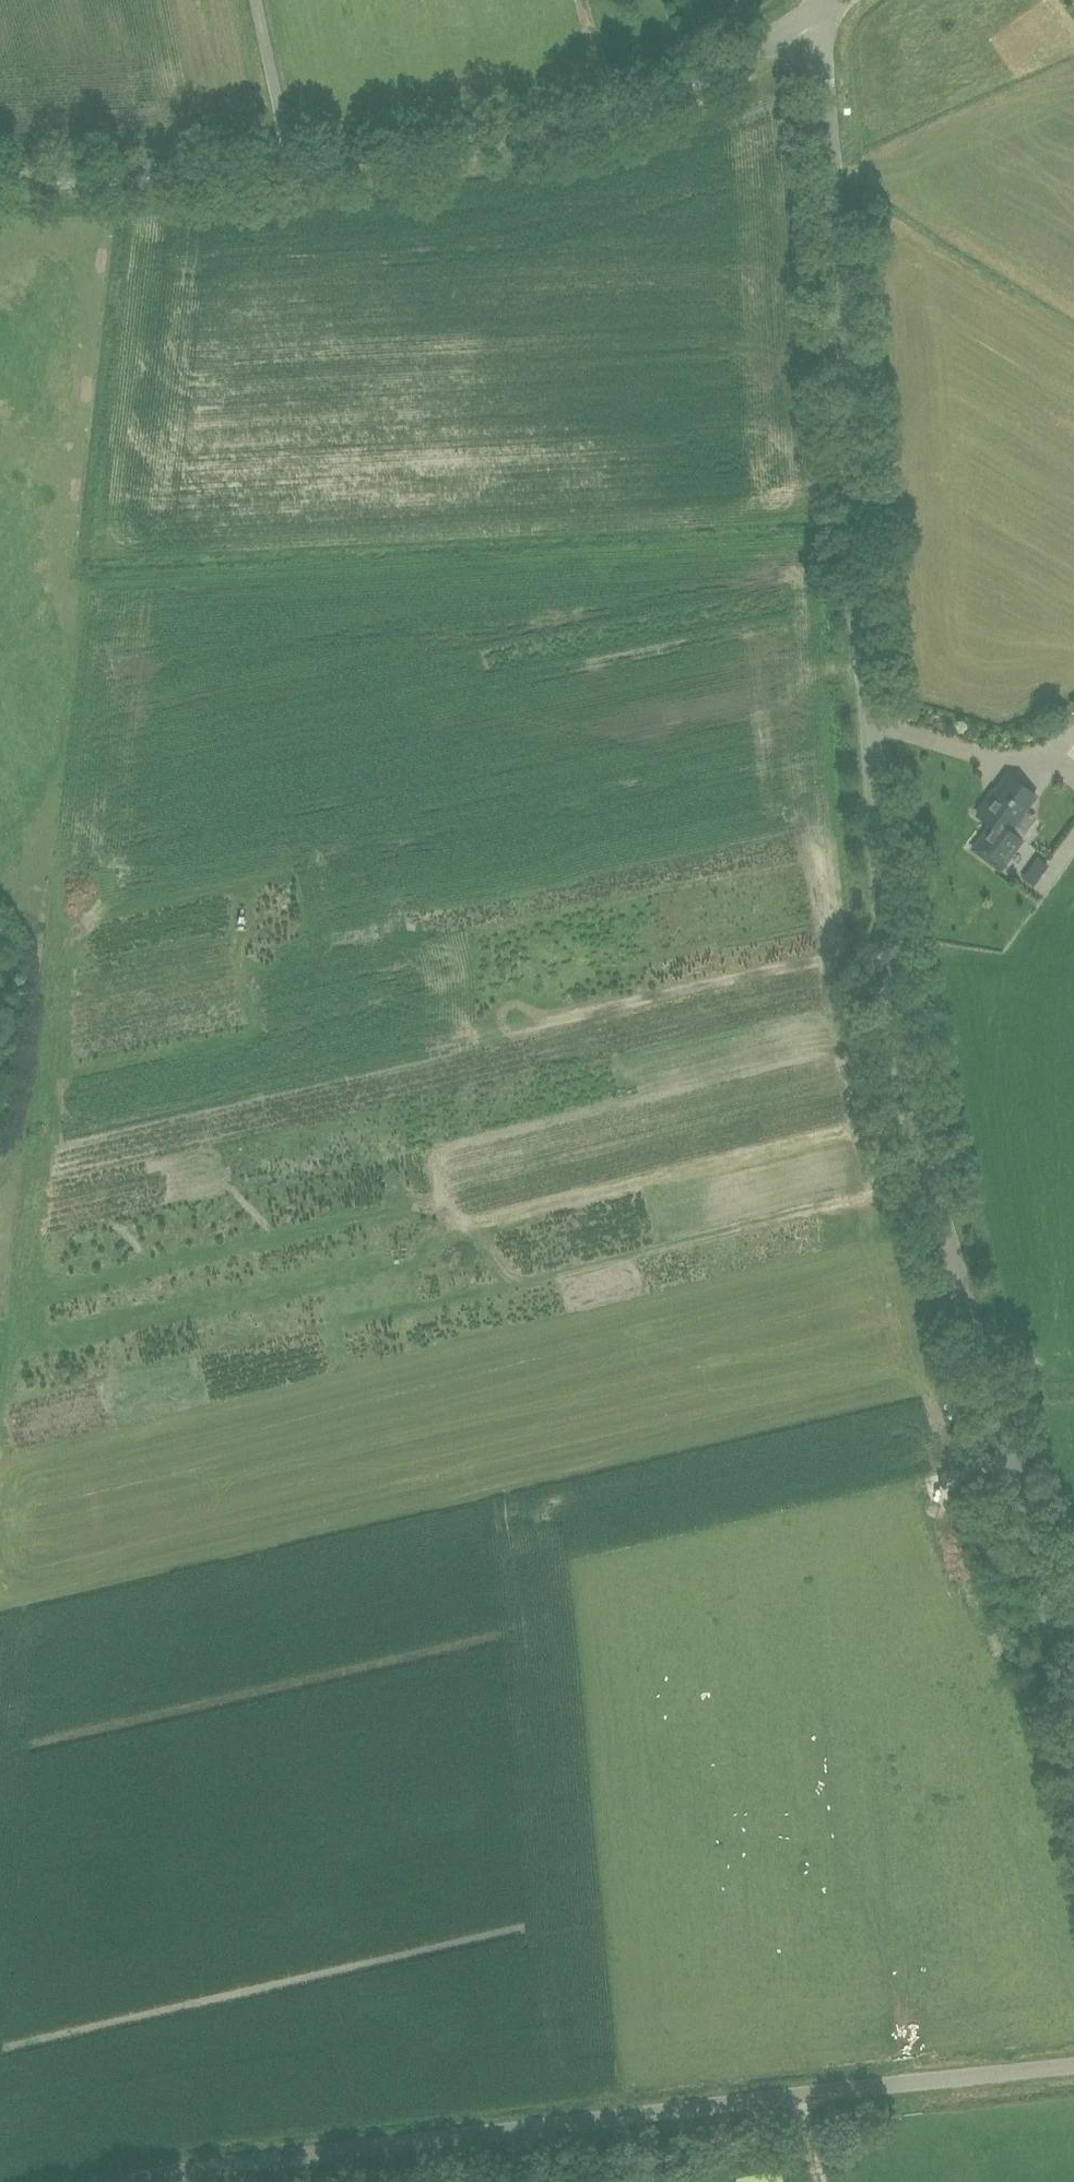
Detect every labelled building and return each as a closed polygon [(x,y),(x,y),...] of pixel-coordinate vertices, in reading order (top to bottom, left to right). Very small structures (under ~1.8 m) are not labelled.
[(1035,795),(1007,775),(988,802),(986,800),(979,810),(981,811),(977,815),(990,824),(972,849),(1000,870),(1022,839),(1009,830),(1035,795)] [(1059,863),(1073,878),(1073,849),(1059,863)]
